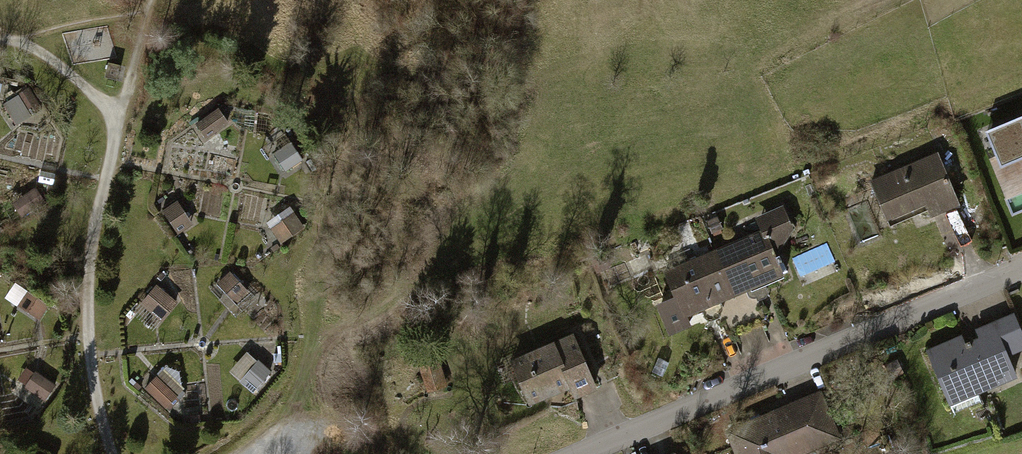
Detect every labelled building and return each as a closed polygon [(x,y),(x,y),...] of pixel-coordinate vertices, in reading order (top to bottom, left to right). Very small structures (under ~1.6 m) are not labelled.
[(120,67),(108,64),(105,78),(117,81),(120,67)] [(220,110),(198,125),(208,140),(231,125),(220,110)] [(979,135),(1012,215),(1021,211),(1021,117),(979,135)] [(959,208),(937,157),(872,185),(888,223),(928,206),(933,219),(945,214),(959,208)] [(181,202),(165,210),(178,235),(194,227),(181,202)] [(715,252),(745,327),(766,318),(760,304),(772,299),(767,287),(783,281),(770,248),(787,241),(794,233),(783,207),(755,218),(762,233),(715,252)] [(269,228),(285,246),(307,226),(291,208),(269,228)] [(658,309),(669,338),(691,329),(687,319),(703,313),(707,324),(719,320),(725,335),(745,327),(715,252),(664,272),(676,302),(658,309)] [(233,267),(219,280),(238,299),(251,286),(233,267)] [(159,279),(144,298),(165,315),(180,297),(159,279)] [(1013,356),(1021,352),(1021,337),(1014,319),(1000,325),(1013,356)] [(928,352),(953,415),(981,404),(977,394),(1011,381),(990,329),(980,333),(983,340),(962,348),(959,340),(928,352)] [(512,363),(530,406),(569,390),(573,399),(594,391),(573,338),(512,363)] [(256,388),(274,367),(250,346),(232,368),(256,388)] [(418,363),(428,394),(446,388),(436,357),(418,363)] [(147,380),(165,404),(191,385),(173,361),(147,380)] [(47,396),(57,379),(35,365),(25,381),(47,396)] [(820,396),(728,435),(736,453),(808,453),(839,441),(820,396)]
